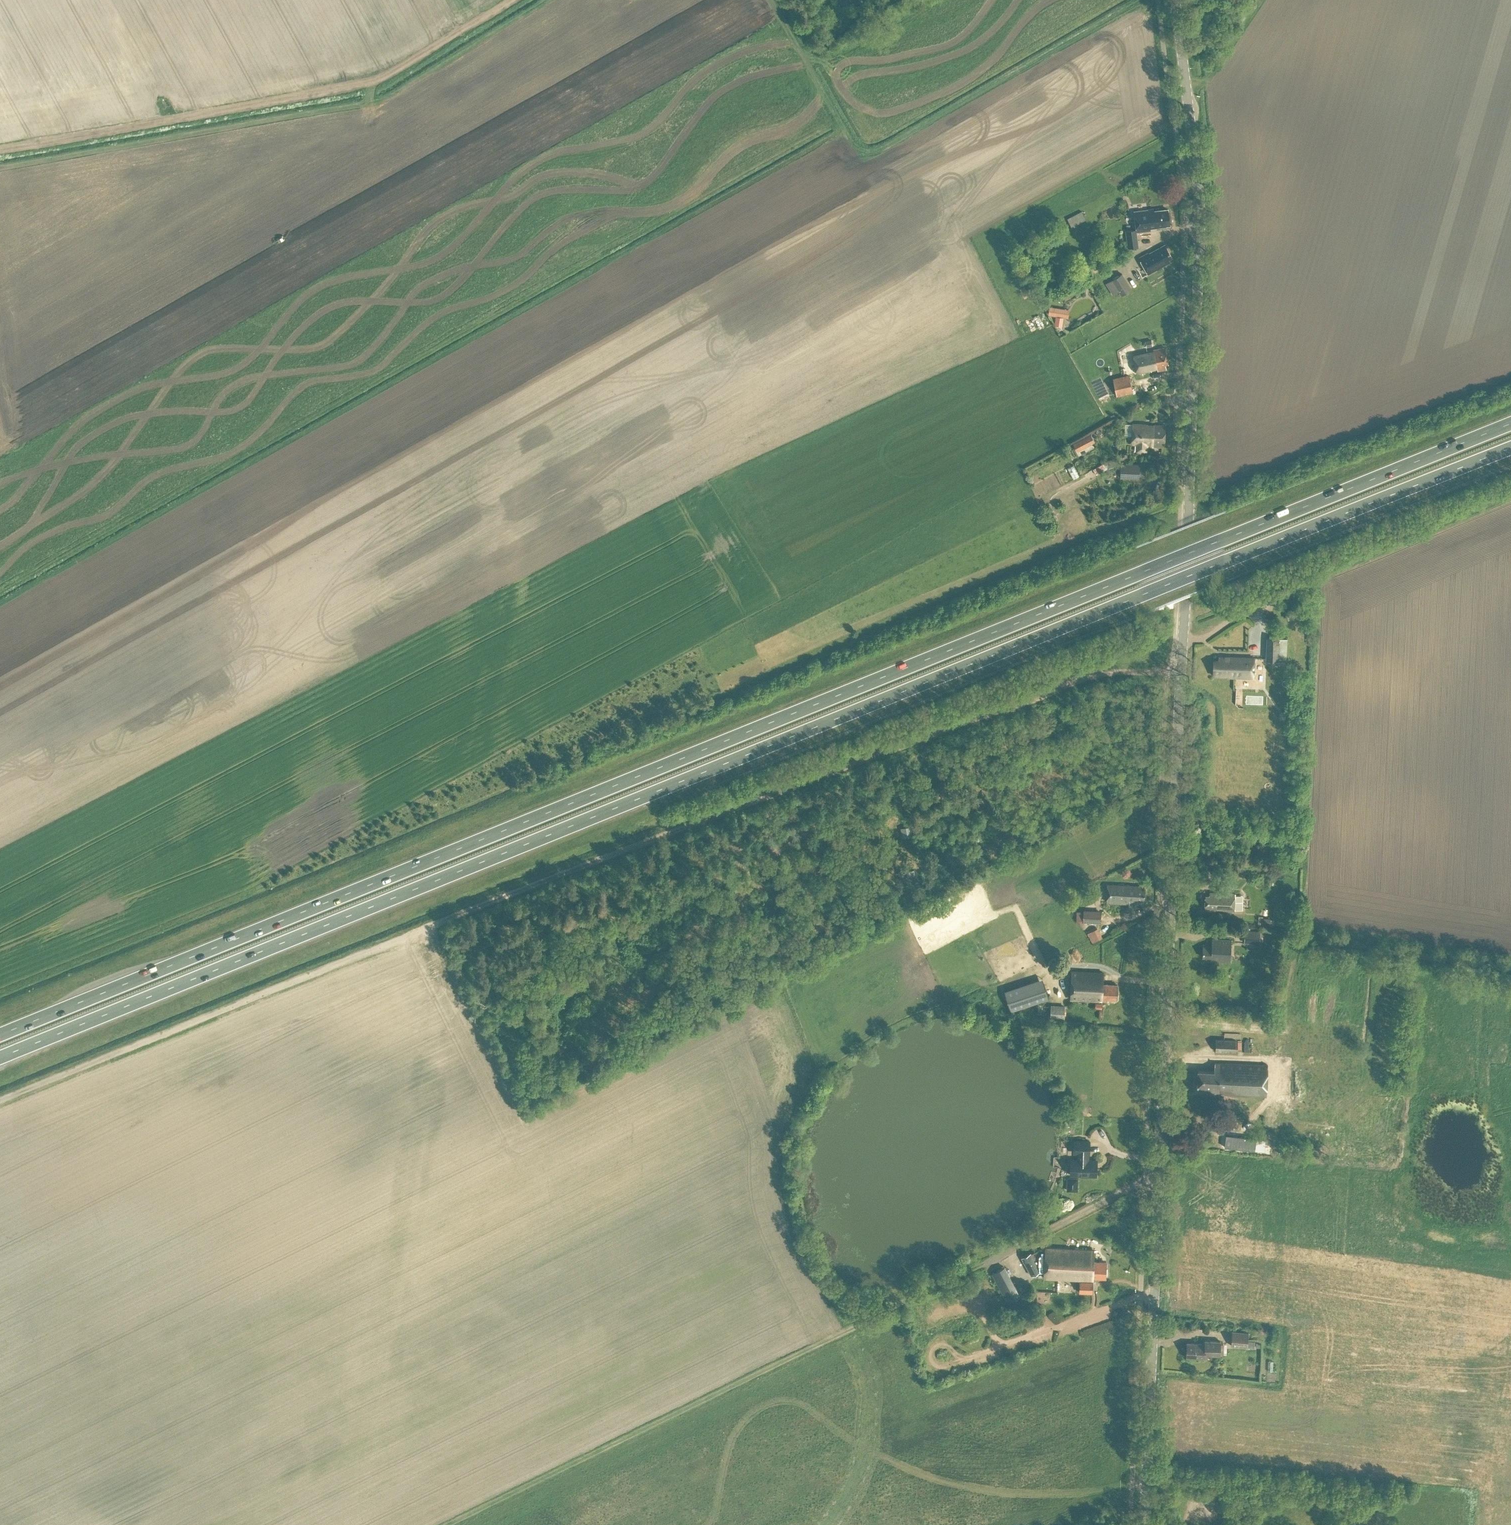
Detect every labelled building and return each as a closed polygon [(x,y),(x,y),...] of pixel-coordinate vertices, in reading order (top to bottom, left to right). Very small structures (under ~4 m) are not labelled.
[(1154,208),(1135,210),(1135,214),(1137,229),(1137,231),(1151,230),(1151,227),(1170,225),(1168,209),(1155,211),(1154,208)] [(1072,215),(1067,218),(1070,225),(1075,222),(1072,215)] [(1137,229),(1125,230),(1127,247),(1139,246),(1137,231),(1137,229)] [(1171,257),(1164,244),(1154,249),(1155,251),(1150,255),(1149,252),(1140,257),(1148,273),(1170,261),(1168,258),(1171,257)] [(1122,273),(1111,279),(1118,291),(1121,295),(1132,288),(1122,273)] [(1050,306),(1048,314),(1062,317),(1064,308),(1050,306)] [(1165,347),(1132,354),(1133,358),(1136,370),(1136,373),(1151,370),(1151,368),(1157,367),(1158,370),(1167,368),(1166,364),(1168,363),(1165,347)] [(1132,392),(1128,374),(1113,378),(1117,396),(1132,392)] [(1146,451),(1147,444),(1153,444),(1153,446),(1161,447),(1162,442),(1165,442),(1166,424),(1148,424),(1148,423),(1132,422),(1131,443),(1137,444),(1136,451),(1146,451)] [(1090,433),(1083,437),(1088,445),(1095,442),(1090,433)] [(1107,461),(1093,468),(1096,474),(1108,468),(1118,465),(1116,458),(1107,461)] [(1139,464),(1121,463),(1120,477),(1138,478),(1139,464)] [(1298,608),(1285,610),(1287,619),(1300,617),(1298,608)] [(1287,639),(1277,638),(1266,638),(1266,660),(1278,660),(1278,658),(1286,658),(1287,639)] [(1254,657),(1219,656),(1219,660),(1214,660),(1213,675),(1226,676),(1226,677),(1253,678),(1254,664),(1262,664),(1262,658),(1254,657)] [(911,825),(900,827),(902,837),(913,835),(911,825)] [(1241,876),(1248,877),(1252,870),(1249,863),(1242,863),(1238,869),(1241,876)] [(898,871),(901,879),(906,877),(903,869),(898,871)] [(906,872),(908,877),(916,874),(914,869),(906,872)] [(1140,886),(1107,884),(1106,901),(1109,901),(1108,903),(1144,904),(1144,890),(1140,889),(1140,886)] [(1243,895),(1235,895),(1235,893),(1209,892),(1209,895),(1205,895),(1204,910),(1234,911),(1234,909),(1242,909),(1243,895)] [(1083,909),(1083,921),(1093,922),(1099,922),(1100,910),(1083,909)] [(1098,927),(1087,933),(1092,942),(1103,937),(1098,927)] [(1244,932),(1243,942),(1247,943),(1247,946),(1257,946),(1257,943),(1259,943),(1259,941),(1265,941),(1266,940),(1268,940),(1269,934),(1264,933),(1264,932),(1259,931),(1259,933),(1244,932)] [(1232,940),(1213,939),(1213,944),(1204,944),(1203,957),(1207,957),(1207,961),(1231,962),(1232,940)] [(1103,972),(1072,971),(1070,999),(1107,1001),(1107,999),(1117,999),(1118,985),(1102,984),(1103,972)] [(1042,978),(1004,990),(1011,1010),(1049,998),(1042,978)] [(1065,1005),(1051,1004),(1050,1018),(1064,1019),(1065,1005)] [(1268,1065),(1216,1062),(1215,1071),(1199,1070),(1198,1090),(1211,1090),(1211,1092),(1225,1093),(1225,1095),(1267,1096),(1268,1065)] [(1097,1175),(1097,1160),(1088,1159),(1088,1152),(1090,1152),(1090,1141),(1074,1140),(1074,1152),(1078,1152),(1078,1159),(1071,1159),(1070,1174),(1081,1175),(1081,1176),(1087,1176),(1087,1175),(1097,1175)] [(1094,1249),(1045,1247),(1045,1248),(1040,1248),(1031,1253),(1031,1252),(1022,1257),(1031,1274),(1041,1269),(1044,1269),(1044,1277),(1080,1278),(1079,1291),(1092,1292),(1093,1276),(1105,1277),(1106,1260),(1094,1260),(1094,1249)] [(1007,1302),(1020,1295),(1005,1266),(992,1273),(1007,1302)] [(1232,1330),(1231,1346),(1247,1347),(1254,1347),(1254,1340),(1248,1340),(1248,1338),(1248,1331),(1232,1330)] [(1187,1342),(1187,1356),(1205,1357),(1205,1353),(1220,1354),(1221,1340),(1205,1339),(1205,1342),(1187,1342)]
